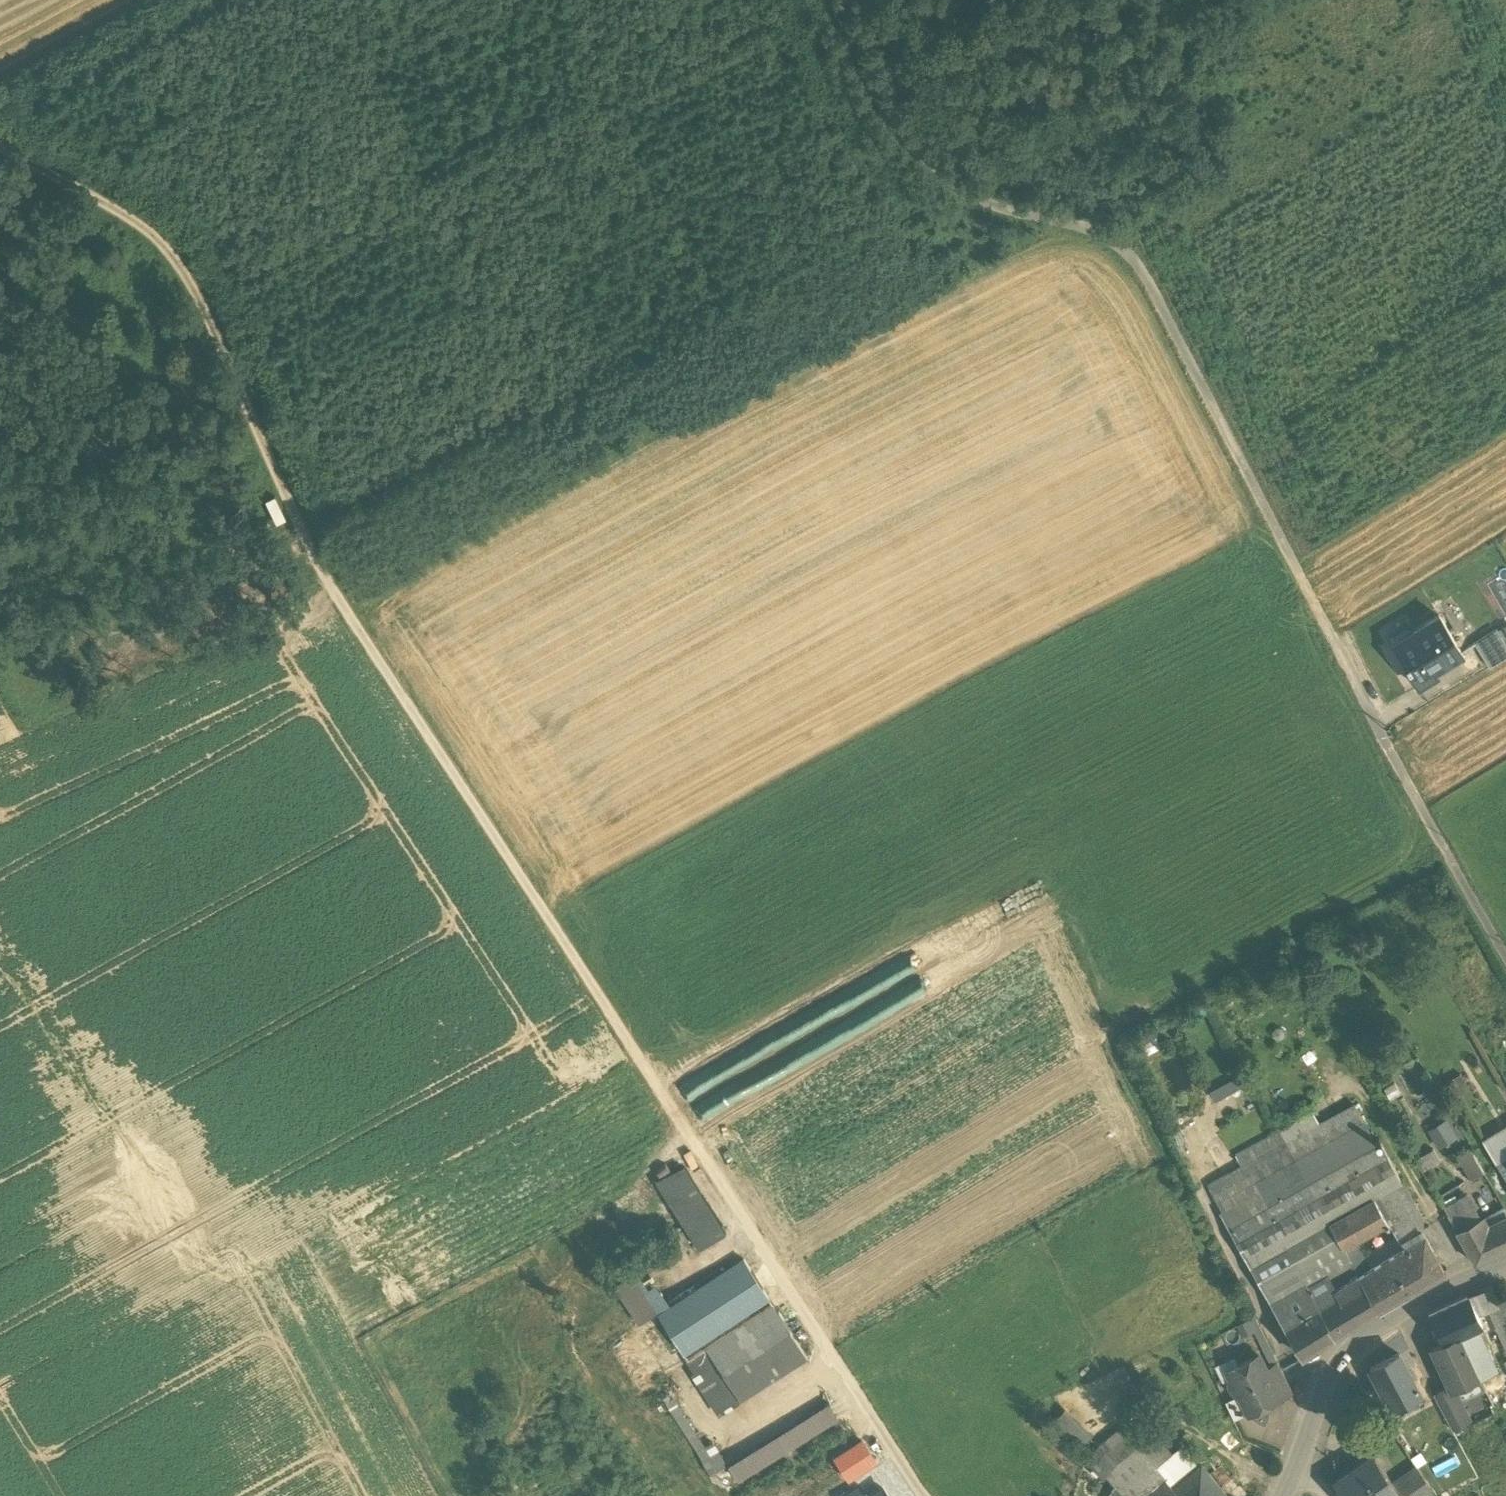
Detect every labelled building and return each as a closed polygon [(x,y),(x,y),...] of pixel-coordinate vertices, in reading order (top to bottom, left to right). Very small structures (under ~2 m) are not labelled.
[(1412,629),(1411,629),(1413,633),(1395,644),(1396,646),(1405,661),(1404,661),(1417,683),(1437,671),(1435,667),(1462,651),(1438,613),(1412,629)] [(1387,638),(1391,644),(1396,646),(1395,644),(1413,633),(1411,629),(1412,629),(1410,625),(1405,624),(1389,634),(1387,638)] [(1474,641),(1489,665),(1505,655),(1505,644),(1496,628),(1474,641)] [(1236,1076),(1209,1085),(1213,1096),(1240,1087),(1236,1076)] [(1352,1102),(1206,1184),(1250,1262),(1285,1243),(1372,1194),(1400,1179),(1379,1141),(1375,1144),(1373,1140),(1352,1102)] [(1437,1145),(1457,1137),(1450,1117),(1429,1125),(1437,1145)] [(1416,1159),(1423,1170),(1439,1160),(1433,1149),(1416,1159)] [(684,1163),(656,1178),(698,1246),(726,1228),(684,1163)] [(1400,1179),(1372,1194),(1385,1219),(1397,1241),(1398,1240),(1419,1229),(1421,1217),(1400,1179)] [(1477,1217),(1458,1183),(1437,1195),(1455,1228),(1476,1217),(1477,1217)] [(1372,1194),(1285,1243),(1299,1268),(1316,1258),(1341,1244),(1353,1237),(1385,1219),(1372,1194)] [(1491,1212),(1497,1223),(1505,1219),(1505,1211),(1503,1206),(1491,1212)] [(1455,1228),(1474,1261),(1505,1247),(1505,1241),(1497,1223),(1483,1230),(1476,1217),(1455,1228)] [(1497,1223),(1505,1241),(1505,1219),(1497,1223)] [(632,1273),(688,1238),(682,1229),(626,1264),(632,1273)] [(1419,1229),(1398,1240),(1402,1245),(1403,1245),(1408,1253),(1409,1253),(1425,1281),(1444,1271),(1419,1229)] [(1368,1264),(1353,1237),(1341,1244),(1355,1271),(1368,1264)] [(1318,1305),(1307,1284),(1299,1268),(1285,1243),(1250,1262),(1301,1354),(1354,1323),(1351,1319),(1337,1294),(1336,1294),(1318,1305)] [(1425,1281),(1409,1253),(1408,1253),(1403,1245),(1402,1245),(1368,1264),(1355,1271),(1356,1272),(1332,1286),(1336,1294),(1337,1294),(1351,1319),(1375,1304),(1377,1309),(1425,1281)] [(744,1256),(658,1311),(688,1357),(708,1349),(707,1348),(773,1301),(744,1256)] [(1316,1258),(1299,1268),(1307,1284),(1325,1274),(1316,1258)] [(615,1283),(640,1320),(657,1309),(634,1275),(615,1283)] [(1466,1294),(1479,1323),(1487,1320),(1496,1342),(1502,1339),(1505,1338),(1505,1318),(1500,1305),(1496,1296),(1492,1285),(1466,1294)] [(1496,1296),(1500,1305),(1505,1302),(1505,1292),(1496,1296)] [(1466,1294),(1429,1311),(1442,1341),(1475,1325),(1479,1323),(1466,1294)] [(773,1301),(707,1348),(708,1349),(740,1397),(807,1355),(788,1325),(773,1301)] [(1496,1370),(1475,1325),(1460,1333),(1481,1377),(1496,1370)] [(1478,1374),(1459,1333),(1442,1341),(1431,1346),(1450,1387),(1478,1374)] [(688,1357),(687,1358),(721,1410),(740,1397),(708,1349),(688,1357)] [(1264,1366),(1257,1352),(1237,1362),(1240,1368),(1230,1373),(1228,1378),(1233,1388),(1239,1390),(1248,1409),(1264,1401),(1263,1398),(1275,1393),(1276,1395),(1278,1394),(1264,1366)] [(1370,1366),(1390,1406),(1400,1401),(1419,1391),(1399,1352),(1370,1366)] [(1264,1366),(1278,1394),(1291,1388),(1277,1359),(1264,1366)] [(1365,1391),(1387,1420),(1404,1411),(1400,1401),(1390,1406),(1379,1384),(1365,1391)] [(1446,1387),(1434,1393),(1451,1425),(1468,1417),(1458,1397),(1453,1399),(1446,1387)] [(667,1403),(710,1474),(721,1467),(679,1397),(667,1403)] [(737,1478),(837,1414),(828,1401),(729,1464),(737,1478)] [(1077,1442),(1088,1429),(1068,1412),(1057,1424),(1077,1442)] [(1405,1447),(1396,1434),(1384,1442),(1392,1456),(1405,1447)] [(849,1476),(875,1459),(861,1439),(836,1457),(849,1476)] [(1419,1480),(1424,1477),(1405,1447),(1392,1456),(1403,1472),(1411,1486),(1419,1480)] [(1333,1478),(1345,1495),(1386,1495),(1390,1494),(1396,1489),(1398,1488),(1392,1480),(1372,1451),(1333,1478)] [(1200,1461),(1172,1484),(1182,1495),(1228,1495),(1200,1461)] [(1403,1472),(1392,1480),(1398,1488),(1396,1489),(1400,1494),(1411,1486),(1403,1472)] [(1164,1474),(1140,1495),(1182,1495),(1172,1484),(1164,1474)] [(882,1486),(867,1495),(859,1484),(840,1495),(888,1495),(882,1486)]
